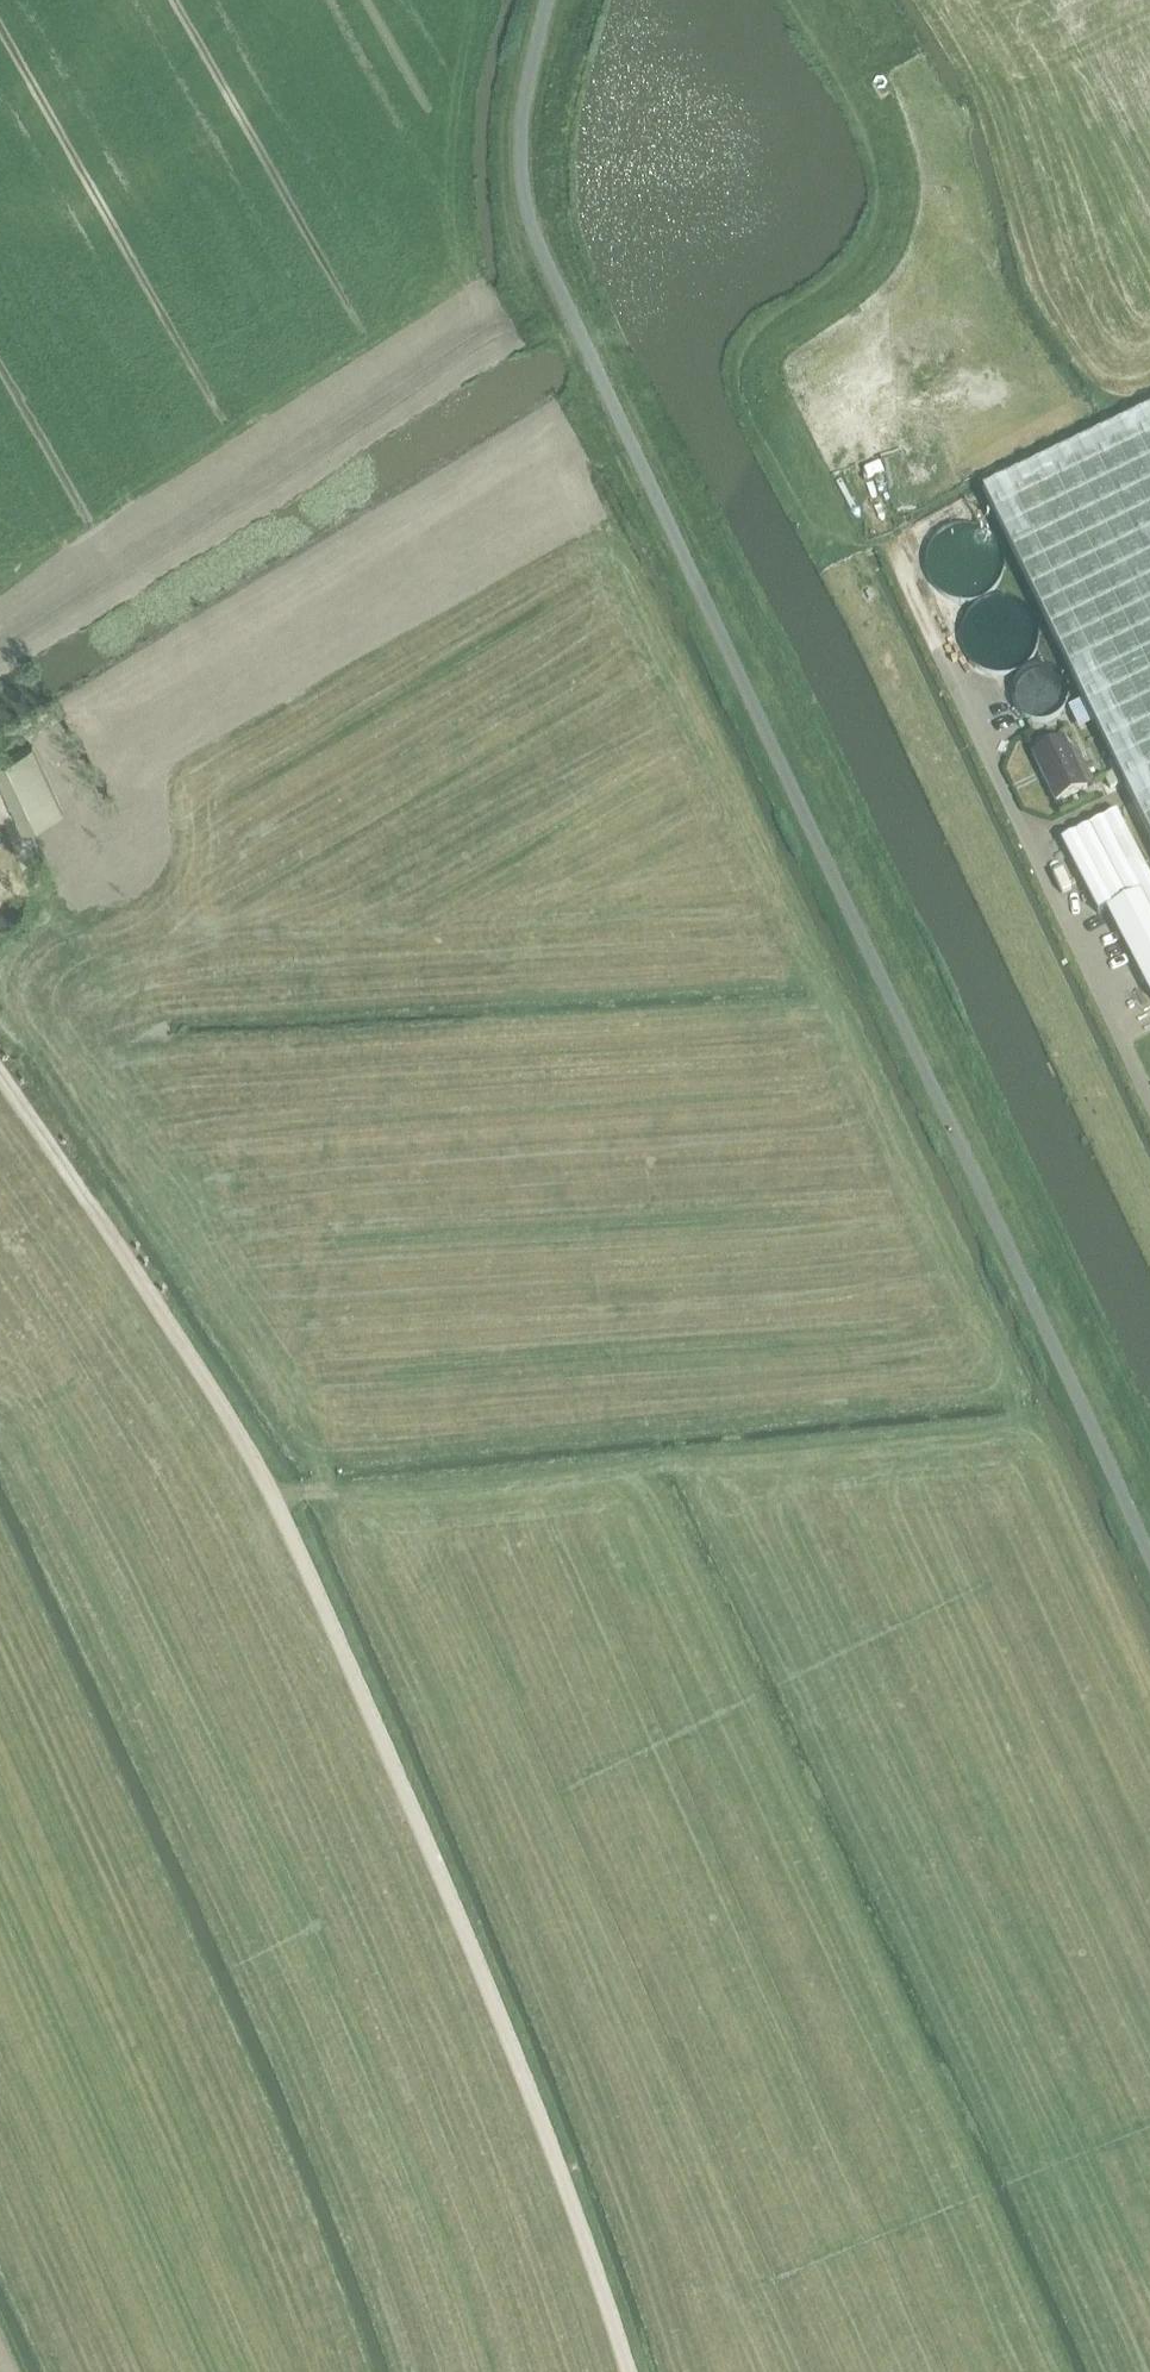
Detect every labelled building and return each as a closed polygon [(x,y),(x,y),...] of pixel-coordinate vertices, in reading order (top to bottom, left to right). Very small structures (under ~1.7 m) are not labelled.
[(986,499),(1089,717),(1135,806),(1149,837),(1149,413),(986,499)] [(859,553),(843,561),(849,570),(864,562),(859,553)] [(1063,742),(1032,757),(1056,806),(1087,791),(1085,788),(1093,784),(1077,752),(1070,756),(1063,742)] [(1104,778),(1110,790),(1121,784),(1116,773),(1104,778)] [(1119,815),(1090,830),(1062,844),(1099,916),(1108,912),(1149,995),(1149,876),(1119,815)]
